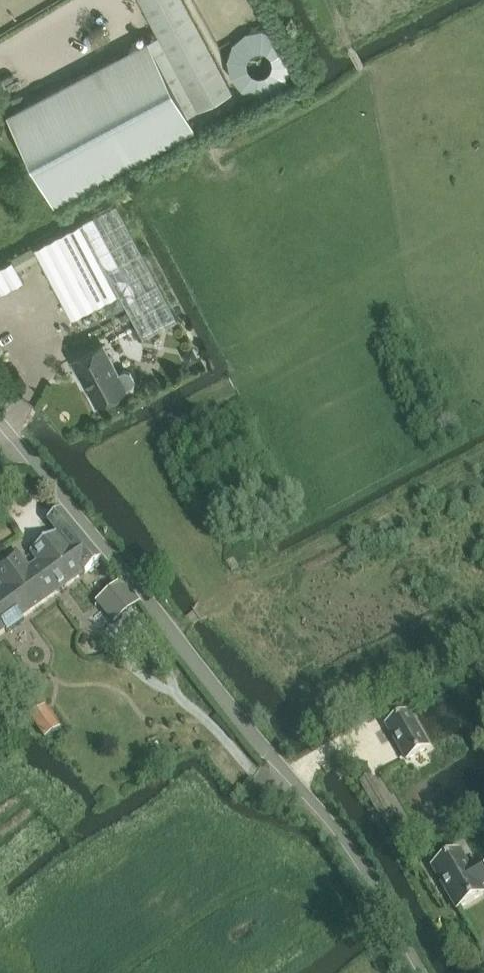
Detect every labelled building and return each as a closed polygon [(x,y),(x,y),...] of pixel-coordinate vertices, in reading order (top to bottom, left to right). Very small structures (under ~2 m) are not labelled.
[(199,108),(232,90),(184,0),(142,0),(199,108)] [(221,43),(246,30),(237,13),(223,20),(217,9),(234,0),(198,0),(221,43)] [(253,18),(263,13),(256,0),(244,0),(253,18)] [(256,98),(298,68),(266,22),(224,53),(256,98)] [(8,114),(55,202),(196,128),(149,39),(8,114)] [(120,291),(144,336),(179,318),(118,202),(35,246),(72,316),(120,291)] [(25,280),(13,259),(0,267),(0,294),(25,280)] [(75,359),(98,403),(126,388),(133,384),(135,378),(131,371),(126,369),(119,373),(103,343),(73,359),(73,360),(75,359)] [(6,631),(1,624),(18,612),(23,619),(85,574),(101,561),(61,512),(48,523),(57,535),(31,553),(38,563),(30,569),(18,552),(0,565),(0,585),(3,589),(0,591),(0,636),(6,631)] [(140,605),(122,583),(97,604),(115,625),(140,605)] [(29,712),(45,733),(60,723),(45,701),(29,712)] [(388,726),(408,761),(428,749),(408,714),(388,726)] [(361,784),(382,819),(392,813),(371,778),(361,784)] [(458,910),(483,895),(483,894),(480,888),(483,886),(483,872),(479,862),(469,868),(460,853),(434,868),(458,910)]
